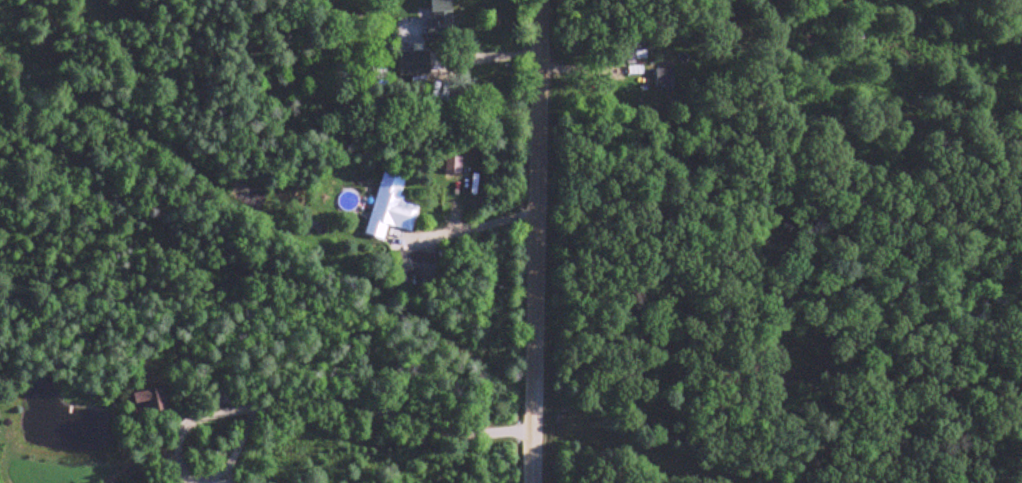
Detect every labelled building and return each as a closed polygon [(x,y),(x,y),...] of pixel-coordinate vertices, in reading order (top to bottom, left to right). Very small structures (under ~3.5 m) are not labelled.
[(452,34),(452,0),(432,0),(432,34),(452,34)] [(674,69),(657,69),(657,88),(674,88),(674,69)] [(366,236),(385,241),(389,226),(412,233),(419,208),(400,202),(406,179),(384,173),(366,236)] [(211,389),(213,406),(230,405),(229,387),(211,389)] [(165,389),(140,394),(145,417),(170,412),(165,389)]
